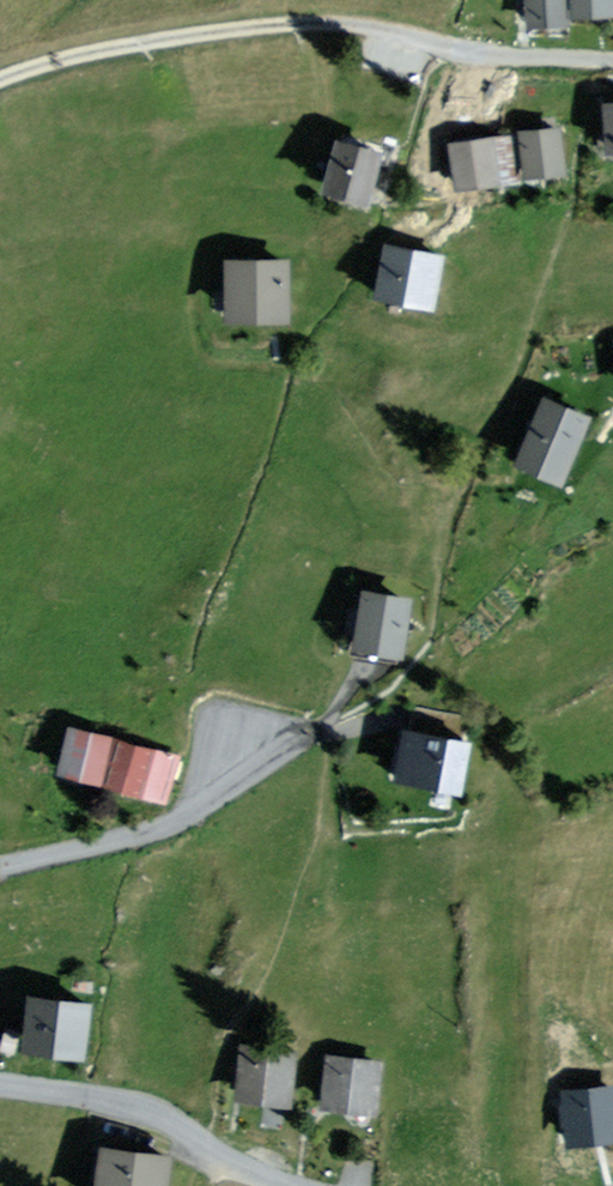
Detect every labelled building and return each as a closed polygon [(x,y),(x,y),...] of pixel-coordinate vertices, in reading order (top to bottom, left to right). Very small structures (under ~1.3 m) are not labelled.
[(565,21),(565,0),(529,0),(530,22),(565,21)] [(612,9),(612,0),(574,0),(574,10),(612,9)] [(559,130),(522,132),(524,173),(562,171),(559,130)] [(512,140),(456,147),(461,184),(517,177),(512,140)] [(335,194),(371,202),(382,152),(346,144),(335,194)] [(444,258),(395,248),(386,292),(435,302),(444,258)] [(285,258),(233,260),(235,313),(287,311),(285,258)] [(585,417),(549,402),(539,427),(526,458),(563,473),(585,417)] [(372,589),(362,649),(401,656),(411,596),(372,589)] [(97,778),(109,738),(76,728),(64,769),(82,774),(97,778)] [(478,743),(406,731),(399,779),(471,790),(478,743)] [(173,758),(119,744),(109,781),(133,787),(163,796),(173,758)] [(84,1007),(35,1001),(30,1040),(54,1044),(78,1047),(84,1007)] [(243,1093),(287,1098),(291,1055),(248,1050),(246,1063),(243,1093)] [(330,1078),(328,1101),(374,1105),(378,1065),(332,1060),(330,1078)] [(575,1139),(612,1135),(612,1090),(570,1095),(572,1112),(575,1139)] [(105,1151),(102,1173),(100,1185),(168,1185),(172,1160),(105,1151)]
